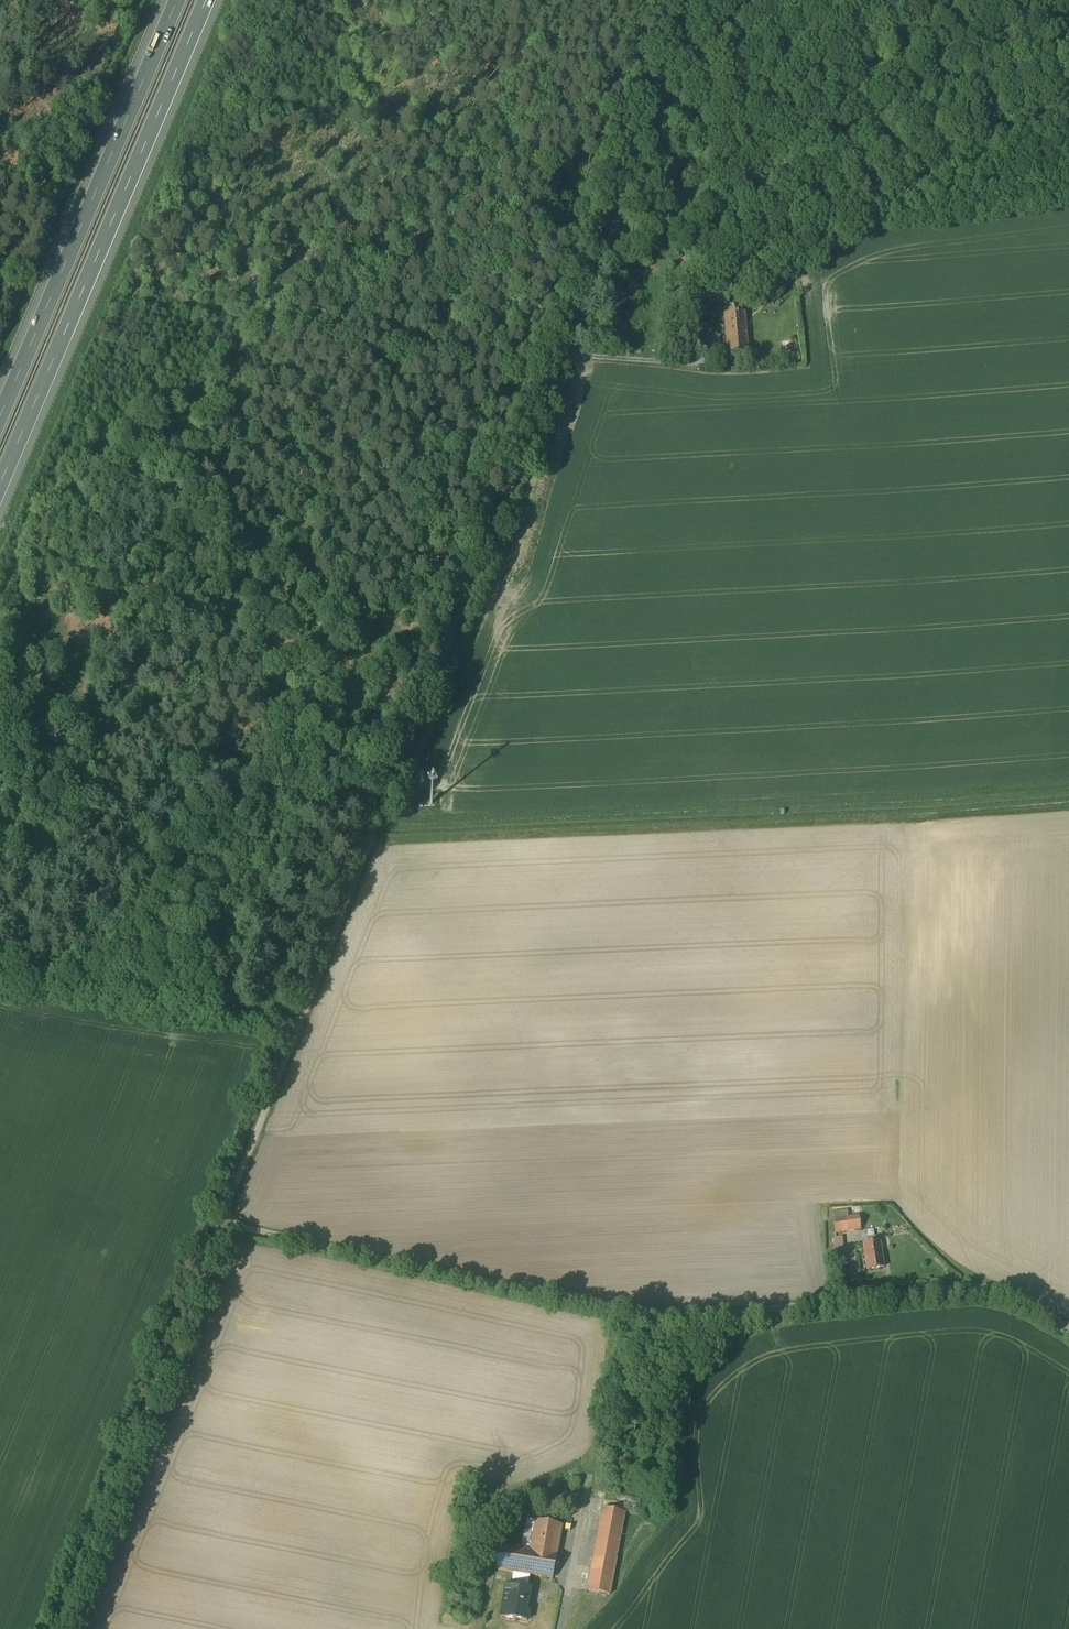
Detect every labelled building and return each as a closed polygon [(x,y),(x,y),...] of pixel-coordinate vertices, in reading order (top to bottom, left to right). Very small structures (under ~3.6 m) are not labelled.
[(744,313),(725,315),(728,353),(748,351),(744,313)] [(833,1219),(834,1233),(860,1231),(859,1217),(833,1219)] [(841,1237),(834,1238),(837,1263),(844,1263),(841,1237)] [(863,1244),(867,1269),(884,1267),(880,1242),(876,1242),(875,1238),(868,1239),(869,1243),(863,1244)] [(603,1508),(588,1590),(610,1594),(625,1512),(603,1508)] [(500,1544),(496,1569),(513,1572),(523,1573),(553,1579),(562,1525),(527,1519),(522,1548),(500,1544)] [(513,1572),(512,1585),(506,1584),(501,1617),(527,1621),(529,1611),(525,1610),(529,1588),(521,1586),(523,1573),(513,1572)]
